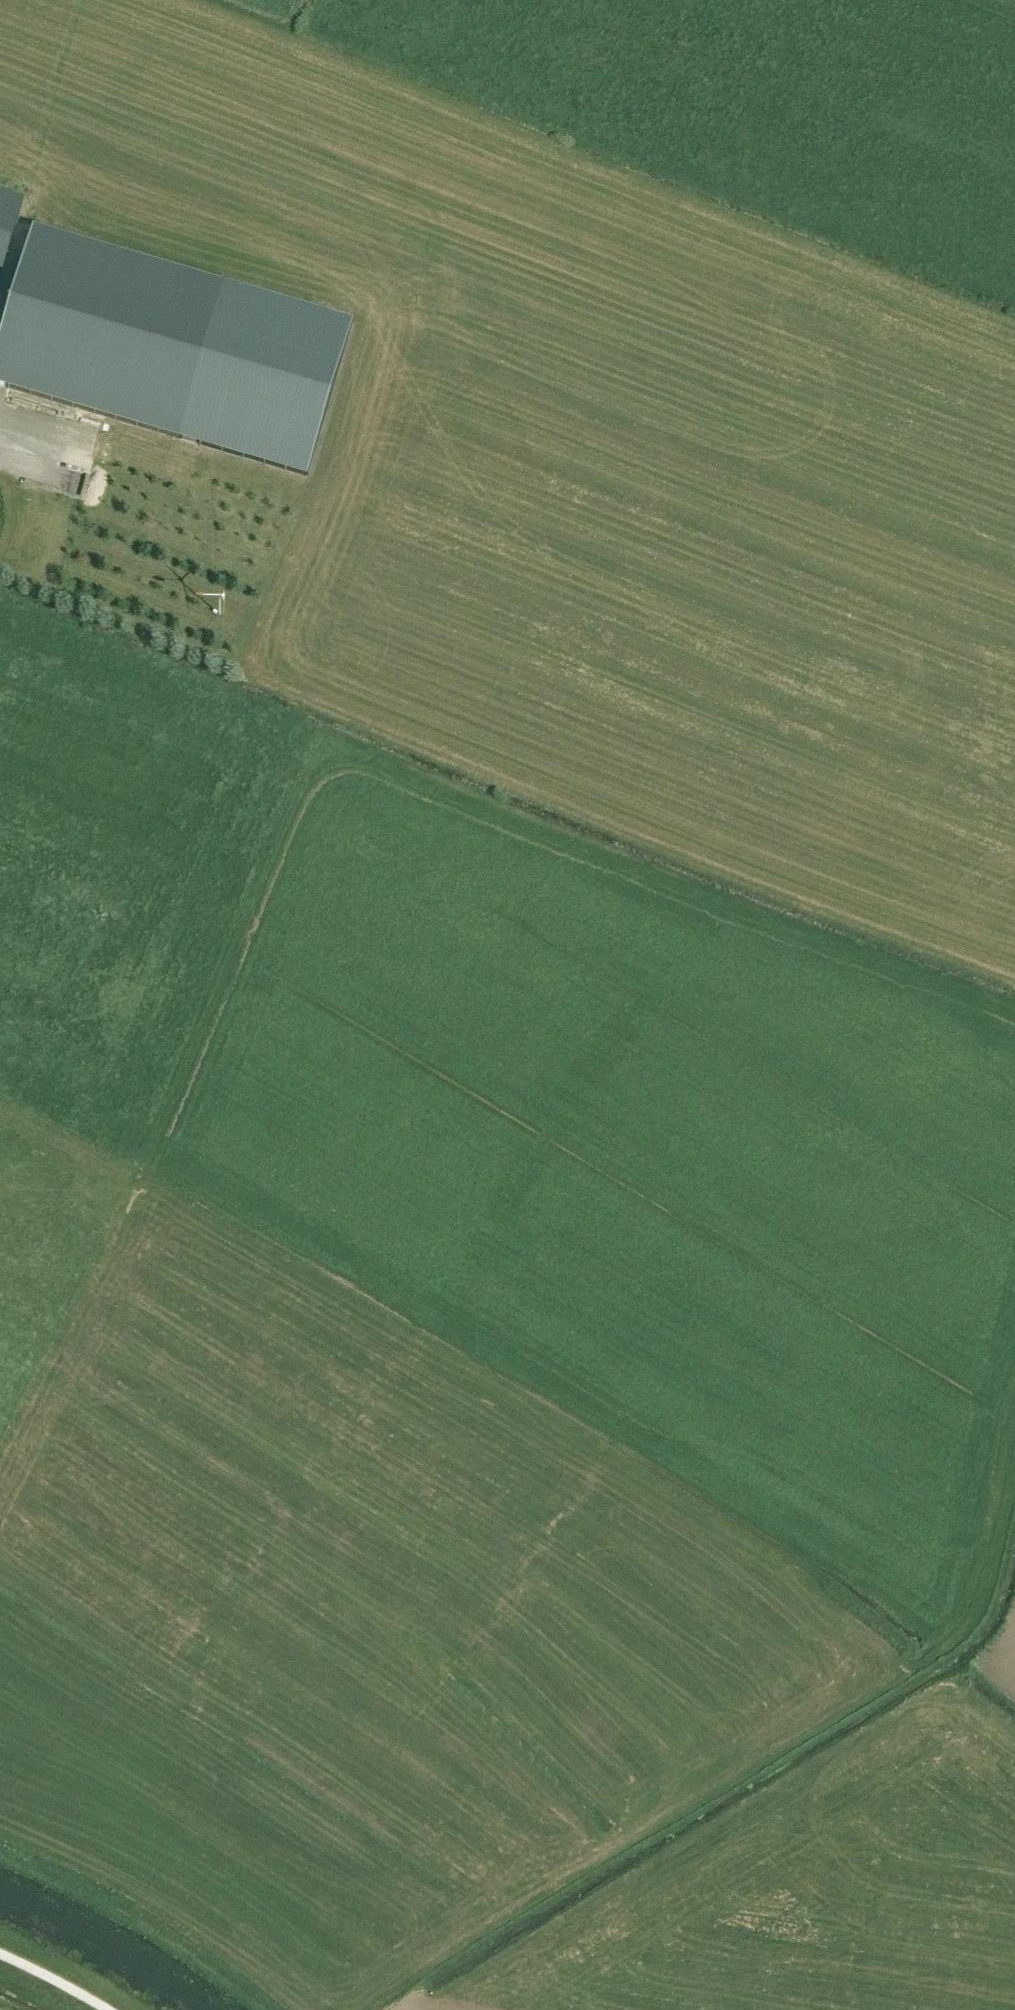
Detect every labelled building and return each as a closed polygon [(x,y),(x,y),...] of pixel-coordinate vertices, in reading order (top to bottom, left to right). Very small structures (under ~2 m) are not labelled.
[(0,193),(0,251),(8,254),(23,200),(0,193)] [(34,229),(0,349),(0,386),(307,478),(354,324),(34,229)]
